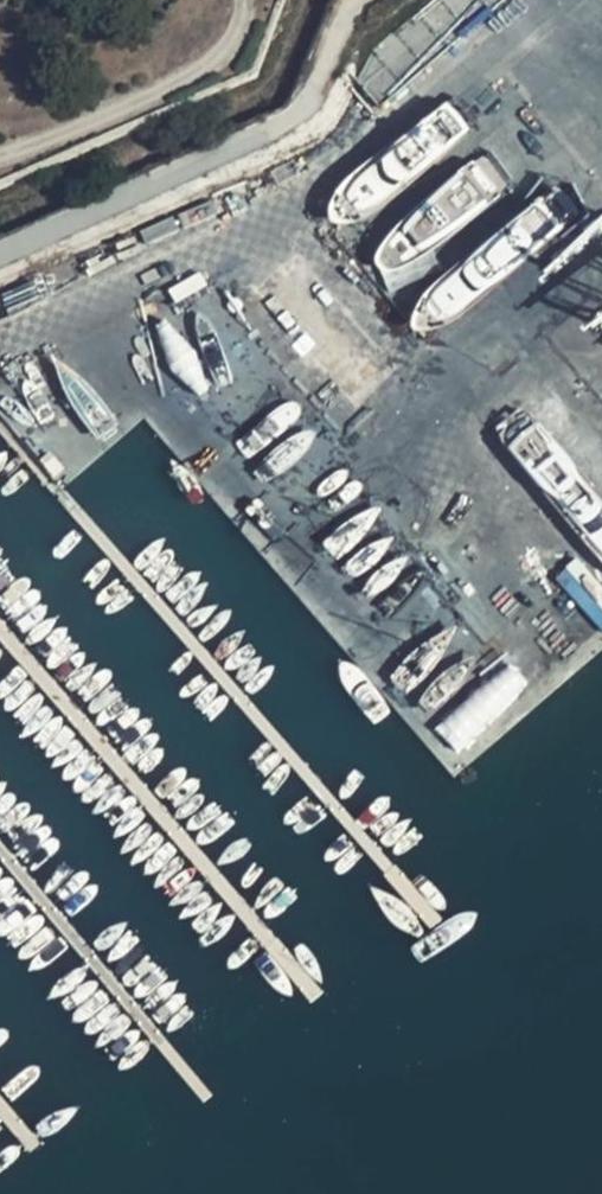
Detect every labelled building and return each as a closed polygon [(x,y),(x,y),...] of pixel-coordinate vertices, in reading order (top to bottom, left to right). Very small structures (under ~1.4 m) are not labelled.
[(447,100),(328,195),(353,226),(472,131),(447,100)] [(422,335),(576,218),(553,187),(478,243),(464,224),(513,187),(488,154),(358,251),(422,335)] [(459,750),(547,660),(538,652),(527,663),(516,652),(439,730),(459,750)]
